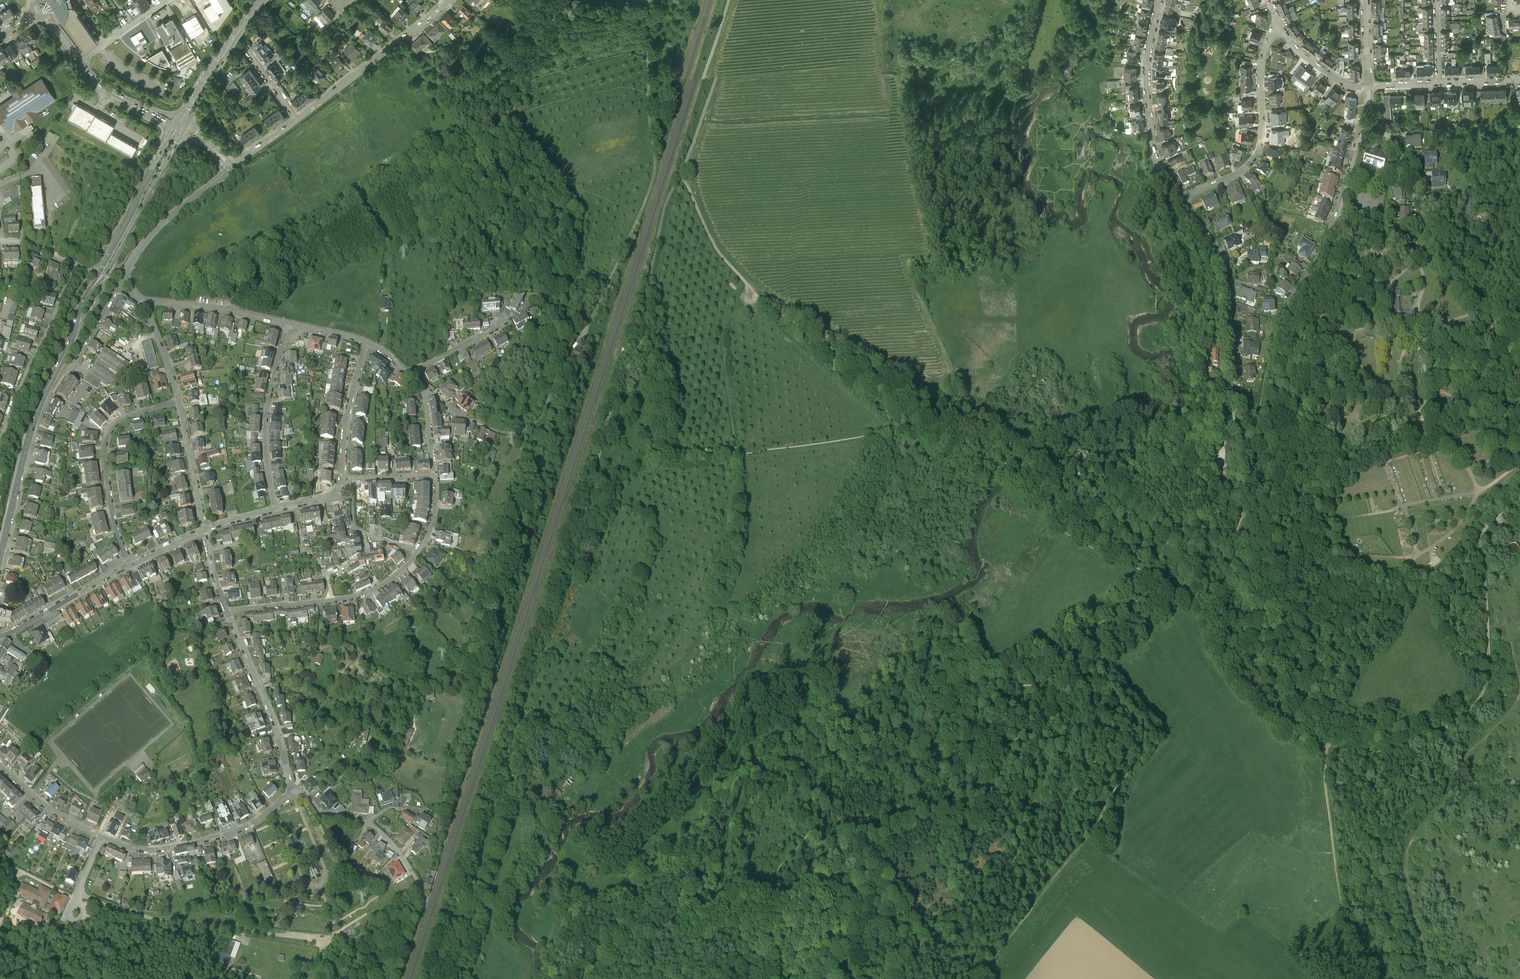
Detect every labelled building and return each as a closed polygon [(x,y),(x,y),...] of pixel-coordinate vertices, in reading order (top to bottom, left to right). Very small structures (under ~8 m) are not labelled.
[(63,21),(64,21),(60,15),(61,14),(60,12),(58,9),(58,7),(58,4),(56,0),(48,0),(63,21)] [(84,50),(96,42),(76,12),(77,11),(74,6),(72,7),(71,4),(70,0),(56,0),(58,4),(58,7),(58,9),(60,12),(61,14),(60,15),(64,21),(84,50)] [(104,0),(101,0),(104,5),(103,6),(103,5),(100,7),(99,6),(97,7),(96,6),(95,7),(91,0),(87,3),(95,15),(108,7),(104,0)] [(128,8),(133,16),(139,12),(140,13),(150,6),(146,0),(131,0),(134,4),(128,8)] [(231,6),(227,0),(209,0),(212,5),(203,11),(211,24),(220,19),(217,14),(231,6)] [(306,9),(316,0),(307,0),(302,4),(306,9)] [(317,0),(316,0),(306,9),(310,13),(320,4),(317,0)] [(409,8),(415,14),(422,6),(420,4),(422,1),(422,0),(415,0),(409,8)] [(474,2),(474,3),(479,8),(479,9),(481,11),(482,10),(487,4),(486,3),(489,0),(472,0),(474,2)] [(1286,2),(1288,2),(1289,2),(1290,1),(1291,0),(1282,0),(1276,2),(1279,8),(1286,5),(1285,2),(1286,2)] [(1167,6),(1177,9),(1178,9),(1179,3),(1168,1),(1167,6)] [(1285,13),(1289,11),(1287,7),(1286,5),(1279,8),(1281,14),(1285,13)] [(5,21),(14,15),(10,9),(9,6),(6,8),(5,6),(1,8),(0,6),(0,14),(5,21)] [(1142,15),(1143,13),(1140,12),(1138,12),(1140,7),(1137,6),(1136,11),(1135,10),(1134,13),(1138,14),(1138,15),(1139,15),(1139,14),(1142,15)] [(1167,6),(1165,16),(1175,18),(1176,12),(1177,9),(1167,6)] [(397,13),(392,18),(399,25),(403,20),(404,21),(409,16),(401,8),(396,13),(397,13)] [(330,13),(326,9),(321,14),(317,18),(316,18),(320,23),(330,13)] [(471,17),(463,9),(459,13),(467,21),(471,17)] [(1178,14),(1184,15),(1184,19),(1189,19),(1189,15),(1186,15),(1187,10),(1183,10),(1178,9),(1177,9),(1176,12),(1178,12),(1178,14)] [(1285,13),(1289,23),(1293,21),(1291,16),(1289,11),(1285,13)] [(330,13),(320,23),(324,27),(329,23),(334,17),(330,13)] [(1266,15),(1257,13),(1256,21),(1265,23),(1266,15)] [(442,21),(449,28),(455,22),(448,14),(442,21)] [(1165,16),(1163,25),(1172,27),(1173,23),(1179,24),(1180,19),(1175,18),(1165,16)] [(195,17),(182,24),(191,39),(204,31),(195,17)] [(378,27),(383,21),(380,18),(375,24),(378,27)] [(181,70),(196,60),(172,19),(171,19),(169,19),(169,21),(166,23),(165,22),(162,21),(162,24),(157,27),(156,28),(181,70)] [(1513,30),(1513,28),(1519,28),(1519,19),(1508,20),(1509,29),(1509,30),(1511,32),(1513,30)] [(384,21),(378,27),(386,35),(392,28),(384,21)] [(1286,25),(1290,31),(1296,26),(1293,21),(1289,23),(1286,25)] [(438,25),(428,35),(434,42),(439,37),(439,38),(445,32),(438,25)] [(147,26),(142,29),(145,35),(150,32),(147,26)] [(1293,36),(1297,34),(1300,32),(1296,26),(1290,31),(1293,36)] [(27,33),(23,36),(28,42),(32,39),(33,41),(38,38),(36,36),(37,35),(36,34),(31,28),(27,32),(27,33)] [(1148,30),(1139,28),(1138,35),(1147,37),(1148,30)] [(1252,30),(1249,38),(1258,41),(1261,33),(1252,30)] [(367,37),(364,40),(370,46),(371,46),(374,44),(373,43),(376,40),(368,32),(365,36),(367,37)] [(1161,35),(1159,35),(1159,38),(1160,38),(1159,41),(1169,43),(1173,44),(1175,35),(1161,32),(1161,35)] [(1303,43),(1306,39),(1300,32),(1297,34),(1303,43)] [(23,36),(23,35),(15,41),(23,51),(31,46),(28,42),(23,36)] [(267,36),(262,39),(266,45),(271,42),(267,36)] [(417,55),(428,45),(421,38),(410,48),(417,55)] [(1300,46),(1306,50),(1311,43),(1306,39),(1303,43),(1300,46)] [(1311,54),(1313,51),(1316,47),(1311,43),(1306,50),(1311,54)] [(10,44),(3,49),(9,56),(10,59),(16,54),(17,54),(14,50),(10,44)] [(349,49),(345,54),(351,60),(356,55),(357,56),(360,53),(352,44),(348,48),(349,49)] [(1247,45),(1245,52),(1254,55),(1256,47),(1249,45),(1247,45)] [(258,51),(255,53),(259,59),(266,54),(261,46),(256,49),(258,51)] [(0,48),(0,61),(1,63),(2,63),(6,60),(5,59),(9,56),(3,49),(2,47),(0,48)] [(1156,55),(1165,57),(1169,58),(1170,51),(1167,50),(1167,49),(1158,47),(1156,55)] [(17,54),(16,54),(19,58),(23,56),(17,48),(14,50),(17,54)] [(1285,52),(1275,49),(1271,65),(1283,68),(1284,64),(1283,64),(1285,57),(1284,56),(1285,52)] [(1289,49),(1285,52),(1284,56),(1285,57),(1289,58),(1292,57),(1293,55),(1289,49)] [(160,67),(164,68),(170,64),(162,51),(147,59),(150,62),(153,64),(157,66),(160,67)] [(1490,52),(1486,53),(1486,65),(1487,65),(1487,74),(1494,74),(1493,65),(1491,65),(1490,52)] [(266,54),(259,59),(264,66),(269,62),(271,60),(270,59),(266,54)] [(1319,60),(1325,64),(1330,58),(1324,54),(1322,57),(1319,60)] [(276,55),(270,59),(271,60),(269,62),(270,64),(279,58),(276,55)] [(1156,55),(1155,63),(1164,65),(1165,57),(1156,55)] [(1142,58),(1133,56),(1132,63),(1141,65),(1142,58)] [(42,62),(39,58),(31,63),(34,68),(42,62)] [(279,58),(270,64),(272,67),(274,66),(281,61),(279,58)] [(1330,58),(1325,64),(1330,68),(1335,62),(1333,60),(1330,58)] [(339,60),(332,67),(337,73),(344,66),(339,60)] [(1410,74),(1410,69),(1406,69),(1406,64),(1405,64),(1405,61),(1402,61),(1402,64),(1403,70),(1403,78),(1410,78),(1410,74)] [(1511,73),(1519,73),(1519,64),(1510,64),(1511,73)] [(1305,68),(1300,65),(1291,77),(1295,79),(1294,80),(1305,88),(1315,76),(1310,72),(1305,68)] [(267,71),(271,76),(278,71),(274,66),(272,67),(267,71)] [(1243,70),(1243,78),(1249,78),(1249,70),(1251,70),(1251,66),(1241,66),(1241,70),(1243,70)] [(1152,75),(1161,77),(1162,75),(1162,70),(1153,68),(1152,75)] [(312,78),(309,80),(312,84),(316,80),(319,84),(325,78),(318,70),(311,77),(312,78)] [(1136,70),(1127,70),(1126,74),(1127,74),(1127,78),(1128,78),(1136,78),(1136,70)] [(278,71),(271,76),(275,81),(282,77),(278,71)] [(245,75),(241,78),(252,94),(252,95),(259,90),(261,88),(249,72),(245,75)] [(1281,86),(1283,86),(1283,84),(1284,84),(1284,79),(1283,79),(1278,79),(1278,77),(1269,77),(1269,87),(1281,86)] [(10,129),(14,127),(16,130),(26,123),(39,114),(37,111),(46,105),(47,104),(55,99),(55,98),(41,78),(33,83),(32,83),(32,84),(23,90),(19,85),(11,90),(14,96),(0,105),(0,115),(10,129)] [(1249,78),(1243,78),(1243,85),(1241,85),(1241,90),(1251,90),(1251,85),(1249,85),(1249,78)] [(171,80),(169,85),(179,89),(182,84),(180,83),(181,81),(175,79),(174,81),(171,80)] [(1327,86),(1319,80),(1312,89),(1320,94),(1324,89),(1327,86)] [(234,84),(226,91),(231,97),(239,91),(234,84)] [(1135,87),(1123,87),(1124,97),(1136,96),(1135,87)] [(1340,94),(1333,88),(1325,98),(1333,104),(1338,98),(1341,94),(1340,94)] [(252,95),(252,94),(244,99),(248,105),(263,95),(259,90),(252,95)] [(300,98),(306,105),(309,103),(309,104),(312,101),(311,101),(314,99),(308,91),(300,98)] [(1480,92),(1481,101),(1481,100),(1484,100),(1484,101),(1492,101),(1492,100),(1496,100),(1496,101),(1503,100),(1503,99),(1506,99),(1506,100),(1507,100),(1506,91),(1480,92)] [(1456,107),(1457,107),(1456,93),(1451,94),(1451,92),(1448,92),(1447,94),(1448,103),(1448,107),(1449,108),(1456,107)] [(1270,100),(1270,105),(1280,104),(1279,98),(1281,98),(1280,93),(1271,94),(1272,95),(1270,95),(1270,100)] [(1472,93),(1462,93),(1462,100),(1462,105),(1467,104),(1467,103),(1472,103),(1472,93)] [(1431,104),(1434,104),(1434,105),(1440,104),(1440,94),(1430,95),(1431,104)] [(1415,106),(1420,106),(1420,107),(1424,107),(1424,95),(1414,95),(1415,106)] [(1346,97),(1345,98),(1345,109),(1348,109),(1348,116),(1355,116),(1355,104),(1356,104),(1356,100),(1354,99),(1353,99),(1351,98),(1349,98),(1348,97),(1346,97)] [(1401,104),(1401,97),(1390,98),(1390,107),(1402,106),(1401,104)] [(300,98),(292,105),(297,112),(300,110),(301,110),(304,108),(303,107),(306,105),(300,98)] [(1252,99),(1242,99),(1242,108),(1252,107),(1252,99)] [(1136,105),(1131,105),(1131,103),(1124,104),(1124,112),(1136,111),(1136,105)] [(113,126),(76,105),(68,120),(131,157),(136,148),(109,133),(113,126)] [(1157,122),(1164,121),(1169,121),(1167,111),(1156,112),(1157,122)] [(1272,112),(1272,122),(1279,122),(1286,122),(1286,111),(1272,112)] [(279,113),(265,122),(270,131),(284,121),(279,113)] [(8,131),(10,129),(0,115),(0,120),(8,131)] [(1252,115),(1239,116),(1240,125),(1253,124),(1252,115)] [(1138,123),(1129,125),(1131,133),(1140,131),(1138,123)] [(1342,126),(1340,135),(1349,138),(1352,130),(1342,126)] [(1164,128),(1159,129),(1160,138),(1165,137),(1170,136),(1169,128),(1168,127),(1166,128),(1164,128)] [(1240,130),(1240,128),(1237,128),(1235,136),(1236,136),(1235,140),(1252,143),(1253,135),(1246,133),(1242,133),(1242,131),(1240,130)] [(1284,129),(1272,130),(1272,134),(1273,140),(1278,140),(1278,143),(1284,143),(1284,134),(1289,134),(1289,130),(1284,130),(1284,129)] [(241,140),(246,148),(260,138),(254,130),(241,140)] [(48,145),(54,135),(49,131),(43,141),(45,143),(48,145)] [(1421,133),(1412,134),(1412,135),(1406,135),(1406,144),(1415,144),(1415,146),(1421,146),(1421,133)] [(1349,138),(1340,135),(1337,134),(1336,138),(1338,138),(1336,144),(1346,147),(1348,141),(1349,138)] [(1132,148),(1136,147),(1136,148),(1137,148),(1143,147),(1141,138),(1138,139),(1137,138),(1131,140),(1132,148)] [(45,143),(43,141),(40,140),(37,145),(42,148),(45,143)] [(1174,147),(1173,141),(1168,143),(1161,144),(1164,154),(1175,151),(1174,147)] [(1230,151),(1231,152),(1237,155),(1235,161),(1234,161),(1239,163),(1242,157),(1243,158),(1245,153),(1244,153),(1245,150),(1239,147),(1233,144),(1233,145),(1230,151)] [(1278,151),(1270,148),(1268,152),(1269,152),(1266,158),(1275,162),(1278,156),(1280,157),(1281,153),(1278,152),(1278,151)] [(1334,154),(1332,160),(1341,162),(1343,158),(1345,153),(1334,150),(1332,154),(1334,154)] [(1380,152),(1373,150),(1373,153),(1367,152),(1364,163),(1370,165),(1370,163),(1377,165),(1376,166),(1383,168),(1386,156),(1380,155),(1380,152)] [(1427,166),(1431,166),(1431,164),(1437,164),(1437,156),(1435,156),(1435,153),(1430,153),(1429,153),(1429,156),(1426,156),(1426,157),(1426,162),(1427,162),(1427,166)] [(1178,167),(1179,166),(1182,165),(1178,156),(1175,157),(1169,159),(1171,165),(1173,170),(1178,167)] [(1225,157),(1215,161),(1220,172),(1230,168),(1227,161),(1225,157)] [(1341,162),(1332,160),(1331,165),(1329,165),(1328,169),(1332,170),(1338,172),(1340,166),(1341,162)] [(1209,163),(1199,166),(1204,178),(1213,174),(1209,163)] [(1260,167),(1259,167),(1257,171),(1264,176),(1267,173),(1268,174),(1270,170),(1268,169),(1269,168),(1262,164),(1260,167)] [(1183,171),(1177,174),(1182,183),(1188,180),(1187,178),(1196,174),(1192,167),(1183,172),(1183,171)] [(1439,174),(1433,174),(1433,180),(1432,180),(1432,185),(1441,184),(1441,183),(1445,183),(1445,174),(1441,174),(1439,174)] [(1256,181),(1255,180),(1252,175),(1246,180),(1249,185),(1247,187),(1249,190),(1251,193),(1261,185),(1257,180),(1256,181)] [(1338,178),(1332,177),(1331,177),(1324,175),(1323,180),(1337,184),(1338,178)] [(40,177),(29,179),(34,229),(45,228),(44,216),(47,214),(45,211),(44,211),(40,177)] [(1337,184),(1323,180),(1322,185),(1334,188),(1334,186),(1336,187),(1337,184)] [(1228,191),(1227,191),(1229,197),(1232,204),(1236,203),(1236,201),(1244,197),(1238,184),(1228,189),(1228,191)] [(1333,190),(1334,188),(1322,185),(1321,190),(1334,194),(1335,191),(1333,190)] [(1395,189),(1396,201),(1398,201),(1405,200),(1404,188),(1395,189)] [(1334,194),(1321,190),(1319,195),(1327,197),(1327,198),(1333,199),(1334,194)] [(1213,206),(1213,207),(1219,205),(1214,194),(1210,196),(1210,197),(1202,201),(1206,210),(1213,206)] [(1330,206),(1322,202),(1319,211),(1327,214),(1330,206)] [(1408,207),(1405,207),(1399,207),(1400,218),(1409,217),(1408,207)] [(1327,214),(1319,211),(1313,209),(1312,213),(1317,215),(1315,219),(1320,221),(1324,222),(1327,214)] [(1226,210),(1217,216),(1219,220),(1226,216),(1228,214),(1226,210)] [(1219,220),(1213,223),(1219,232),(1231,225),(1226,216),(1219,220)] [(8,222),(9,232),(18,231),(18,223),(12,224),(12,221),(14,221),(14,217),(5,218),(5,222),(8,222)] [(1243,233),(1241,229),(1233,233),(1235,237),(1236,236),(1236,237),(1243,233)] [(1228,250),(1229,250),(1236,247),(1240,245),(1236,237),(1236,236),(1235,237),(1232,238),(1232,237),(1229,238),(1230,239),(1225,241),(1228,250)] [(1310,244),(1304,240),(1303,240),(1299,246),(1303,248),(1299,256),(1307,260),(1315,246),(1310,244)] [(1266,248),(1253,248),(1253,254),(1248,254),(1248,263),(1259,263),(1259,257),(1266,257),(1266,248)] [(4,250),(4,263),(18,263),(18,250),(4,250)] [(37,257),(29,253),(26,261),(29,263),(28,264),(32,265),(32,264),(37,266),(38,265),(40,260),(41,258),(40,258),(41,257),(37,256),(37,257)] [(53,262),(49,260),(46,277),(50,277),(56,278),(59,264),(53,263),(53,262)] [(1294,261),(1292,263),(1293,264),(1291,267),(1288,272),(1296,277),(1301,269),(1300,268),(1301,265),(1294,261)] [(1259,274),(1248,274),(1248,283),(1259,283),(1259,280),(1261,280),(1261,277),(1259,277),(1259,274)] [(1284,281),(1279,289),(1278,288),(1276,293),(1284,296),(1291,285),(1284,281)] [(522,288),(516,289),(513,293),(512,293),(511,295),(512,296),(509,300),(511,301),(516,304),(520,296),(523,296),(522,288)] [(1256,293),(1239,288),(1236,297),(1241,299),(1241,301),(1246,303),(1247,301),(1251,303),(1253,298),(1254,299),(1256,293)] [(1396,326),(1412,325),(1412,319),(1414,319),(1414,314),(1411,314),(1411,312),(1400,312),(1399,297),(1401,297),(1400,291),(1392,292),(1392,296),(1393,296),(1394,319),(1396,319),(1396,326)] [(48,293),(45,292),(43,302),(53,304),(56,294),(54,294),(48,293)] [(483,300),(483,302),(484,303),(485,304),(486,304),(487,304),(496,303),(500,302),(499,298),(500,298),(500,292),(483,293),(483,297),(482,297),(483,300)] [(136,302),(121,293),(119,293),(116,299),(124,304),(125,301),(129,304),(130,304),(130,303),(134,305),(136,302)] [(113,304),(121,309),(123,306),(124,304),(116,299),(113,304)] [(381,299),(381,312),(389,312),(389,299),(381,299)] [(1272,303),(1272,300),(1265,300),(1265,304),(1264,304),(1264,312),(1274,311),(1274,303),(1272,303)] [(529,312),(527,313),(528,315),(528,316),(527,317),(526,319),(525,320),(523,321),(524,323),(526,321),(527,320),(528,320),(529,319),(529,318),(529,317),(530,316),(530,315),(530,313),(532,307),(532,303),(529,304),(526,306),(528,311),(529,312)] [(113,304),(109,310),(114,313),(120,316),(123,310),(121,309),(113,304)] [(9,338),(17,307),(11,305),(6,326),(4,326),(1,336),(7,338),(9,338)] [(527,313),(526,311),(528,311),(526,306),(520,308),(519,309),(519,310),(518,311),(517,310),(513,312),(518,322),(522,319),(523,321),(525,320),(526,319),(527,317),(528,316),(528,315),(527,313)] [(32,313),(43,316),(44,311),(43,310),(37,308),(33,307),(32,313)] [(194,310),(193,322),(200,323),(201,323),(201,322),(202,318),(201,318),(202,311),(194,310)] [(181,311),(180,320),(187,320),(188,311),(181,311)] [(209,312),(206,326),(214,328),(217,314),(209,312)] [(32,313),(30,318),(36,320),(41,321),(43,316),(32,313)] [(117,321),(120,316),(114,313),(111,318),(117,321)] [(457,317),(457,325),(479,323),(479,315),(457,317)] [(224,316),(221,327),(229,329),(230,329),(231,324),(232,318),(224,316)] [(105,318),(101,324),(108,328),(109,328),(110,325),(112,322),(105,318)] [(240,319),(238,328),(245,329),(247,321),(240,319)] [(1258,319),(1247,319),(1247,332),(1258,332),(1258,319)] [(26,324),(23,332),(30,334),(35,336),(36,336),(39,328),(26,324)] [(504,326),(493,332),(497,338),(499,337),(500,339),(508,334),(504,326)] [(269,335),(277,337),(279,330),(269,328),(268,335),(269,335)] [(166,337),(170,347),(174,346),(174,344),(178,343),(174,334),(166,337)] [(269,335),(267,344),(275,346),(277,337),(269,335)] [(314,348),(317,337),(311,335),(310,339),(308,347),(314,348)] [(477,342),(473,345),(476,351),(481,349),(480,347),(483,346),(483,347),(491,343),(487,335),(477,341),(477,342)] [(577,336),(573,347),(581,349),(584,339),(580,338),(578,337),(577,336)] [(18,337),(15,346),(28,350),(31,341),(18,337)] [(149,367),(159,364),(152,337),(141,339),(149,367)] [(323,338),(317,337),(314,348),(320,350),(322,342),(323,338)] [(338,339),(330,337),(328,343),(327,349),(327,350),(331,351),(332,346),(336,347),(338,339)] [(100,353),(104,346),(92,339),(87,346),(100,353)] [(1244,344),(1243,356),(1251,356),(1252,353),(1258,353),(1259,344),(1251,344),(1244,344)] [(94,362),(84,378),(95,385),(98,388),(114,382),(129,360),(107,346),(106,348),(104,346),(100,353),(96,359),(94,357),(92,360),(94,362)] [(469,352),(466,346),(460,349),(463,355),(469,352)] [(197,356),(195,347),(187,349),(189,354),(187,354),(188,358),(190,358),(197,356)] [(266,350),(264,358),(271,360),(273,352),(266,350)] [(11,354),(9,363),(22,367),(25,357),(17,355),(11,353),(11,354)] [(374,355),(370,362),(379,367),(383,361),(374,355)] [(197,356),(190,358),(192,367),(199,364),(197,356)] [(439,361),(443,368),(446,366),(447,368),(451,366),(446,357),(439,361)] [(271,360),(264,358),(262,366),(269,368),(271,360)] [(383,361),(379,367),(378,368),(380,369),(377,373),(380,376),(388,364),(383,361)] [(425,369),(429,377),(438,372),(433,364),(425,369)] [(4,368),(1,381),(5,382),(5,381),(14,383),(17,372),(4,368)] [(1255,368),(1244,369),(1245,381),(1251,381),(1250,376),(1256,375),(1255,368)] [(393,379),(393,378),(396,374),(391,371),(387,376),(390,378),(390,377),(393,379)] [(396,374),(393,378),(400,383),(405,376),(398,371),(396,374)] [(188,374),(181,376),(181,378),(182,378),(183,381),(195,377),(193,373),(193,372),(188,374)] [(261,373),(259,381),(266,383),(268,375),(261,373)] [(57,392),(67,398),(78,381),(68,374),(57,392)] [(164,375),(154,378),(155,383),(155,385),(156,385),(156,386),(161,385),(162,387),(165,386),(166,385),(166,384),(164,378),(165,377),(164,375)] [(79,381),(78,381),(67,398),(80,406),(95,385),(84,378),(82,376),(79,381)] [(449,376),(448,377),(439,386),(449,395),(450,394),(455,389),(452,387),(456,383),(451,378),(449,376)] [(195,377),(183,381),(183,383),(184,386),(192,384),(196,383),(196,382),(195,377)] [(265,390),(266,383),(259,381),(258,381),(256,388),(265,390)] [(140,385),(144,398),(146,397),(146,396),(149,395),(146,386),(145,383),(140,385)] [(140,385),(135,387),(135,389),(138,398),(141,397),(142,398),(144,398),(140,385)] [(457,391),(454,394),(460,398),(465,391),(460,388),(457,391)] [(197,389),(187,392),(190,402),(199,400),(199,396),(197,389)] [(117,391),(109,394),(114,400),(119,399),(118,397),(117,391)] [(118,397),(119,399),(121,407),(131,404),(127,391),(122,392),(123,396),(118,397)] [(458,400),(462,404),(469,395),(465,391),(460,398),(458,400)] [(199,400),(200,405),(208,404),(205,394),(199,396),(199,400)] [(340,410),(342,396),(341,396),(329,394),(327,408),(340,410)] [(1,395),(0,399),(0,409),(3,410),(5,411),(9,397),(7,396),(1,395)] [(434,395),(429,396),(432,411),(437,411),(437,409),(434,395)] [(474,398),(469,395),(462,404),(467,408),(469,405),(474,398)] [(45,413),(53,417),(57,408),(59,409),(63,402),(53,397),(45,413)] [(358,407),(356,415),(366,416),(369,399),(359,397),(358,404),(357,404),(357,407),(358,407)] [(407,398),(408,405),(415,405),(414,397),(407,398)] [(103,405),(101,407),(105,411),(110,415),(112,413),(113,412),(114,412),(116,410),(110,403),(107,400),(103,404),(103,405)] [(75,407),(68,420),(74,423),(81,410),(75,407)] [(198,408),(189,410),(190,418),(204,416),(204,411),(199,412),(198,408)] [(86,412),(81,410),(74,423),(73,425),(72,428),(77,431),(86,412)] [(97,412),(91,418),(100,427),(106,420),(97,412)] [(45,413),(42,419),(50,423),(51,420),(53,417),(45,413)] [(336,416),(324,414),(321,436),(333,437),(335,426),(337,426),(337,423),(335,423),(336,416)] [(251,415),(251,424),(259,424),(260,416),(257,416),(252,415),(251,415)] [(441,425),(440,415),(432,416),(434,426),(440,425),(441,425)] [(153,418),(154,426),(165,424),(164,416),(153,418)] [(272,416),(272,424),(280,424),(281,416),(280,416),(275,416),(272,416)] [(46,428),(48,427),(49,425),(50,423),(42,419),(39,424),(46,428)] [(142,419),(133,421),(135,429),(144,427),(143,424),(142,419)] [(354,433),(353,441),(362,442),(364,423),(355,422),(354,430),(353,429),(353,433),(354,433)] [(192,425),(193,433),(203,432),(202,427),(203,426),(203,423),(192,425)] [(481,423),(477,434),(482,436),(485,427),(486,426),(486,424),(481,423)] [(247,431),(247,430),(239,427),(240,435),(250,439),(251,439),(251,432),(257,432),(259,432),(259,424),(251,424),(251,431),(247,431)] [(283,429),(286,429),(286,424),(280,424),(272,424),(272,432),(274,432),(279,432),(280,432),(280,431),(283,431),(283,429)] [(408,425),(410,445),(420,443),(418,424),(408,425)] [(441,425),(440,425),(440,433),(449,432),(448,424),(441,425)] [(177,437),(175,429),(162,432),(163,435),(162,435),(163,437),(164,440),(168,439),(176,438),(177,437)] [(85,431),(84,439),(97,441),(98,432),(85,431)] [(43,435),(40,444),(51,447),(54,437),(47,435),(47,436),(43,435)] [(117,437),(119,446),(125,445),(129,445),(128,436),(117,437)] [(202,438),(194,440),(196,448),(201,447),(201,445),(204,445),(202,438)] [(275,443),(272,444),(272,452),(281,451),(280,448),(287,447),(287,442),(280,443),(275,443)] [(170,445),(165,446),(167,452),(170,451),(171,455),(180,453),(178,443),(177,444),(170,445)] [(335,445),(325,444),(323,466),(334,466),(335,445)] [(251,445),(252,453),(260,453),(259,445),(256,445),(251,445)] [(489,445),(485,457),(493,460),(495,452),(492,452),(494,446),(489,445)] [(82,448),(79,448),(80,458),(93,456),(92,447),(86,448),(86,447),(82,448)] [(205,455),(204,455),(205,456),(219,452),(218,448),(204,452),(205,455)] [(439,450),(440,458),(442,457),(450,457),(452,457),(451,449),(439,450)] [(37,453),(35,461),(43,463),(44,460),(45,460),(46,457),(49,457),(50,452),(39,450),(38,454),(37,453)] [(352,461),(352,468),(362,468),(362,450),(352,450),(352,457),(351,457),(351,461),(352,461)] [(281,459),(281,451),(272,452),(273,460),(276,460),(281,459)] [(116,459),(116,463),(128,461),(127,452),(118,453),(118,454),(115,454),(115,459),(116,459)] [(260,453),(252,453),(252,461),(253,461),(258,461),(261,461),(260,453)] [(205,456),(204,455),(198,457),(201,468),(210,466),(209,462),(206,463),(205,456)] [(378,463),(378,469),(382,469),(382,467),(389,467),(388,465),(388,459),(388,455),(378,455),(378,458),(378,463)] [(402,457),(403,467),(411,466),(409,456),(402,457)] [(395,458),(396,468),(403,467),(402,457),(395,458)] [(418,460),(418,468),(430,467),(429,459),(426,459),(425,457),(421,457),(421,459),(418,460)] [(183,458),(168,462),(169,466),(173,465),(174,471),(174,472),(179,471),(185,469),(183,458)] [(84,463),(85,473),(98,472),(96,462),(84,463)] [(440,463),(441,473),(449,472),(448,463),(442,463),(440,463)] [(39,468),(36,467),(35,472),(34,471),(34,472),(33,479),(43,481),(44,474),(50,476),(51,471),(39,468)] [(119,486),(131,485),(130,478),(129,478),(128,471),(129,471),(129,470),(117,472),(117,473),(118,473),(118,476),(117,477),(118,482),(119,482),(119,485),(119,486)] [(283,470),(282,470),(277,471),(275,472),(276,480),(284,478),(283,470)] [(85,473),(86,483),(99,481),(98,472),(85,473)] [(213,472),(205,474),(207,483),(215,481),(214,476),(215,476),(214,472),(213,473),(213,472)] [(331,472),(322,472),(321,482),(331,483),(331,472)] [(254,475),(256,483),(264,481),(262,473),(259,474),(254,475)] [(177,478),(174,478),(174,479),(175,483),(176,483),(177,489),(182,488),(182,489),(184,489),(183,488),(188,487),(187,483),(186,483),(184,476),(177,478)] [(284,478),(276,480),(278,487),(280,487),(286,486),(284,478)] [(264,481),(256,483),(257,490),(258,490),(263,489),(265,489),(264,481)] [(372,481),(369,482),(369,501),(373,501),(374,501),(376,501),(376,498),(376,490),(376,487),(377,487),(377,481),(372,481)] [(391,484),(391,481),(377,481),(377,487),(376,487),(376,490),(385,490),(385,494),(391,494),(391,484)] [(396,498),(403,498),(404,495),(405,495),(405,490),(406,490),(406,484),(395,484),(395,495),(396,495),(396,498)] [(30,489),(29,495),(38,498),(41,487),(33,485),(32,489),(30,489)] [(131,485),(119,486),(119,487),(120,486),(120,490),(119,490),(120,495),(121,495),(121,499),(120,499),(121,500),(132,498),(131,498),(130,491),(131,491),(131,485)] [(287,491),(286,486),(280,487),(282,496),(289,494),(288,491),(287,491)] [(84,500),(90,499),(101,497),(99,487),(87,489),(87,493),(83,493),(84,500)] [(65,489),(65,496),(76,494),(76,488),(65,489)] [(219,490),(208,492),(213,513),(223,511),(222,506),(223,506),(221,496),(220,496),(219,490)] [(376,498),(384,498),(385,498),(385,494),(385,490),(376,490),(376,498)] [(443,490),(443,502),(452,502),(453,498),(453,497),(451,497),(451,494),(451,490),(443,490)] [(189,494),(180,495),(181,500),(180,501),(181,505),(191,503),(189,494)] [(102,507),(101,497),(90,499),(90,503),(92,503),(93,508),(96,508),(102,507)] [(27,508),(25,515),(34,517),(35,513),(36,513),(38,506),(27,504),(26,508),(27,508)] [(133,505),(121,507),(122,516),(135,514),(133,505)] [(381,505),(381,514),(391,514),(391,511),(391,505),(384,505),(381,505)] [(310,509),(312,520),(320,519),(320,514),(321,514),(320,507),(310,508),(310,509)] [(185,510),(178,512),(180,521),(181,521),(182,525),(188,524),(188,523),(194,522),(191,509),(185,511),(185,510)] [(310,509),(300,511),(302,521),(312,520),(310,509)] [(105,523),(103,513),(96,515),(96,514),(94,515),(91,515),(91,516),(93,526),(105,523)] [(281,516),(281,517),(282,524),(291,523),(290,514),(281,516)] [(270,518),(270,520),(272,528),(283,526),(282,524),(281,517),(270,518)] [(20,524),(19,530),(28,532),(30,522),(22,520),(21,525),(20,524)] [(270,520),(261,521),(262,528),(263,530),(272,529),(272,528),(270,520)] [(407,528),(417,530),(418,531),(420,524),(413,523),(408,521),(407,528)] [(102,533),(108,532),(106,523),(105,523),(93,526),(94,529),(95,529),(97,535),(101,534),(103,534),(102,533)] [(167,523),(155,529),(160,537),(171,532),(167,523)] [(252,523),(229,529),(229,530),(221,532),(223,543),(232,541),(232,538),(255,533),(252,523)] [(136,532),(131,535),(135,544),(142,540),(143,542),(146,541),(145,539),(151,536),(147,527),(142,529),(142,530),(136,533),(136,532)] [(404,534),(415,536),(416,536),(417,530),(407,528),(406,528),(404,534)] [(437,529),(435,536),(443,538),(444,534),(449,534),(449,531),(449,530),(444,529),(441,529),(437,529)] [(350,542),(350,546),(360,543),(358,531),(353,532),(353,534),(355,541),(354,542),(351,542),(350,542)] [(401,533),(399,539),(414,542),(415,536),(404,534),(401,533)] [(355,541),(353,534),(346,536),(341,537),(341,536),(335,537),(335,540),(336,541),(349,539),(350,539),(351,542),(354,542),(355,541)] [(31,540),(18,537),(14,551),(28,554),(31,540)] [(83,549),(88,547),(84,538),(79,540),(83,549)] [(45,540),(43,546),(54,549),(56,543),(45,540)] [(186,546),(191,557),(200,553),(194,542),(186,546)] [(357,552),(363,550),(361,543),(360,543),(350,546),(349,546),(350,548),(351,547),(352,554),(356,553),(357,552)] [(102,552),(97,555),(103,563),(109,559),(110,561),(113,559),(112,557),(117,553),(112,545),(107,548),(108,549),(102,552)] [(1518,554),(1518,545),(1510,545),(1510,554),(1518,554)] [(433,546),(426,555),(436,563),(446,551),(441,547),(439,550),(433,546)] [(378,550),(374,551),(375,558),(384,556),(382,547),(378,548),(378,550)] [(396,560),(404,553),(398,547),(390,553),(396,560)] [(171,554),(176,563),(180,561),(184,559),(184,558),(183,556),(180,549),(171,554)] [(219,551),(222,566),(232,565),(231,562),(229,549),(219,551)] [(363,562),(365,562),(365,558),(364,553),(363,550),(357,552),(358,554),(359,559),(360,563),(361,565),(363,564),(363,562)] [(320,554),(317,555),(319,564),(325,562),(324,556),(321,556),(320,554)] [(11,564),(17,566),(18,564),(21,565),(23,558),(13,556),(11,564)] [(157,560),(162,570),(170,566),(165,556),(157,560)] [(360,563),(359,559),(346,566),(348,570),(360,563)] [(80,569),(84,576),(97,569),(93,561),(80,569)] [(201,561),(195,563),(195,564),(197,569),(203,566),(201,561)] [(418,562),(411,568),(416,572),(418,570),(422,574),(425,571),(427,572),(431,569),(424,561),(421,565),(418,562)] [(152,562),(137,569),(141,576),(146,574),(149,573),(151,576),(157,573),(152,562)] [(67,576),(71,583),(84,576),(80,569),(67,576)] [(196,572),(198,579),(206,578),(205,570),(196,572)] [(224,572),(225,583),(232,582),(235,582),(235,581),(234,571),(224,572)] [(409,571),(401,577),(405,582),(409,586),(416,580),(409,571)] [(9,585),(13,587),(14,584),(15,584),(17,576),(8,573),(6,581),(10,582),(9,585)] [(130,575),(126,577),(132,588),(137,585),(134,580),(130,575)] [(370,580),(368,575),(353,582),(356,587),(370,580)] [(51,580),(51,582),(57,591),(57,592),(62,589),(62,588),(65,587),(61,581),(59,576),(51,580)] [(281,578),(283,591),(294,590),(292,576),(281,578)] [(311,578),(312,588),(325,586),(323,576),(311,578)] [(121,580),(124,585),(128,590),(132,588),(126,577),(121,580)] [(162,578),(156,580),(162,597),(168,595),(162,578)] [(266,590),(267,593),(277,592),(275,578),(270,579),(270,583),(265,584),(266,590)] [(299,579),(301,589),(312,588),(311,578),(299,579)] [(250,589),(250,595),(260,594),(258,580),(249,582),(250,589)] [(395,581),(394,580),(390,583),(396,591),(398,593),(400,592),(401,592),(404,590),(400,585),(396,580),(395,581)] [(43,586),(46,591),(49,596),(51,594),(51,595),(56,592),(55,592),(57,591),(51,582),(43,586)] [(395,594),(394,593),(396,591),(390,583),(389,582),(387,584),(387,583),(384,586),(392,596),(395,594)] [(116,583),(111,586),(117,596),(122,593),(119,588),(116,583)] [(107,588),(110,593),(113,599),(117,596),(111,586),(107,588)] [(389,597),(390,598),(392,596),(384,586),(381,588),(382,589),(380,590),(387,599),(389,597)] [(209,587),(200,590),(203,599),(212,597),(209,587)] [(233,588),(228,589),(229,597),(238,596),(236,588),(233,588)] [(380,590),(376,593),(376,594),(375,595),(380,600),(384,605),(386,603),(386,602),(388,600),(387,599),(380,590)] [(102,591),(97,594),(103,605),(108,602),(105,596),(102,591)] [(12,593),(7,592),(4,600),(9,602),(12,593)] [(23,594),(28,604),(32,602),(27,592),(23,594)] [(97,594),(92,596),(95,602),(98,607),(103,605),(97,594)] [(32,602),(37,610),(45,605),(40,597),(32,602)] [(368,597),(362,600),(366,609),(374,606),(373,605),(372,602),(371,602),(369,599),(368,597)] [(87,600),(82,602),(88,613),(93,610),(90,605),(87,600)] [(22,608),(26,616),(37,610),(32,602),(28,604),(22,608)] [(78,605),(80,610),(84,616),(88,613),(82,602),(78,605)] [(325,614),(326,616),(326,614),(336,613),(336,616),(336,611),(337,611),(337,610),(336,610),(336,603),(325,603),(325,606),(325,614)] [(215,604),(201,610),(204,618),(207,617),(212,615),(218,613),(216,607),(215,604)] [(304,605),(297,606),(297,613),(300,612),(300,613),(304,612),(307,612),(307,609),(306,604),(303,604),(304,605)] [(289,606),(287,606),(287,610),(288,614),(291,613),(291,618),(296,617),(295,613),(297,613),(297,606),(289,606)] [(263,609),(264,617),(266,616),(266,617),(270,616),(273,615),(273,611),(272,607),(270,608),(270,609),(263,609)] [(22,608),(15,612),(19,620),(26,616),(22,608)] [(68,611),(74,621),(79,619),(75,613),(72,608),(68,611)] [(253,614),(253,618),(257,617),(257,618),(261,617),(264,617),(263,609),(255,610),(255,609),(252,610),(253,614)] [(5,626),(6,624),(9,625),(10,621),(12,614),(0,611),(0,625),(5,626)] [(12,614),(10,621),(12,624),(19,620),(15,612),(15,611),(12,612),(12,614)] [(68,611),(63,613),(66,618),(70,626),(71,626),(75,625),(75,624),(74,621),(68,611)] [(60,614),(45,623),(48,627),(63,619),(60,615),(60,614)] [(242,628),(242,632),(251,631),(250,620),(247,620),(247,617),(240,618),(241,623),(240,624),(241,628),(242,628)] [(227,633),(223,625),(214,628),(218,637),(227,633)] [(42,626),(32,632),(38,644),(49,638),(46,633),(42,626)] [(46,633),(49,638),(51,642),(55,640),(50,631),(46,633)] [(253,636),(254,643),(262,642),(261,635),(259,635),(253,636)] [(6,650),(11,642),(5,638),(0,646),(1,647),(6,650)] [(233,647),(230,640),(222,644),(226,652),(231,649),(233,647)] [(262,642),(254,643),(254,645),(255,645),(256,653),(259,652),(263,652),(263,649),(263,645),(262,645),(262,642)] [(7,651),(7,652),(16,657),(22,661),(25,656),(11,646),(7,651)] [(317,647),(314,657),(319,658),(322,649),(317,647)] [(4,660),(9,662),(11,663),(11,664),(14,666),(17,661),(15,659),(15,658),(12,656),(11,658),(7,655),(6,657),(4,660)] [(241,666),(237,656),(224,662),(226,667),(231,664),(233,670),(241,666)] [(269,662),(268,662),(268,659),(264,659),(260,660),(260,662),(261,662),(262,669),(264,669),(269,668),(269,666),(269,662)] [(14,666),(11,664),(10,666),(8,670),(7,670),(8,670),(7,672),(6,673),(12,676),(13,673),(17,668),(14,666)] [(244,672),(234,677),(239,687),(249,683),(244,672)] [(12,676),(6,673),(4,676),(2,681),(7,685),(12,676)] [(250,689),(243,692),(244,696),(246,696),(249,703),(255,700),(252,692),(251,693),(250,689)] [(280,700),(284,700),(284,697),(284,693),(283,693),(283,690),(278,690),(275,691),(275,693),(276,693),(277,701),(280,700)] [(0,712),(0,721),(1,721),(9,708),(4,705),(0,712)] [(285,707),(281,708),(281,710),(282,710),(283,717),(290,716),(290,714),(290,710),(289,710),(289,707),(285,707)] [(260,709),(249,713),(252,720),(247,722),(250,729),(265,724),(260,709)] [(268,734),(257,737),(259,743),(261,742),(263,749),(271,746),(269,739),(268,734)] [(294,749),(298,748),(298,746),(297,741),(297,738),(292,739),(289,739),(289,742),(290,742),(291,749),(294,749)] [(0,749),(0,758),(2,759),(5,755),(13,745),(11,743),(6,749),(2,746),(0,749)] [(13,745),(5,755),(12,761),(18,753),(20,751),(13,745)] [(29,753),(26,750),(18,758),(25,764),(33,755),(30,752),(29,753)] [(299,755),(295,756),(295,758),(296,758),(297,765),(304,765),(304,762),(304,758),(303,758),(303,755),(299,755)] [(274,756),(261,758),(262,763),(264,763),(266,771),(276,769),(274,761),(275,761),(274,756)] [(30,768),(34,763),(32,761),(25,769),(27,771),(30,768)] [(136,773),(145,765),(141,761),(132,768),(136,773)] [(25,774),(31,779),(36,772),(36,773),(40,768),(34,763),(30,768),(27,771),(25,774)] [(150,771),(145,765),(136,773),(142,779),(143,777),(148,773),(150,771)] [(309,774),(303,780),(310,786),(313,784),(316,780),(309,774)] [(321,785),(323,787),(326,783),(332,778),(330,776),(320,784),(321,785)] [(0,784),(0,786),(8,794),(15,787),(5,778),(0,784)] [(271,779),(263,787),(268,793),(276,785),(271,779)] [(53,791),(54,791),(59,784),(55,781),(54,783),(51,781),(45,790),(51,794),(53,791)] [(381,782),(375,784),(380,798),(394,793),(394,791),(391,783),(383,786),(382,786),(381,782)] [(333,791),(328,786),(324,790),(320,793),(322,796),(324,798),(333,791)] [(360,797),(361,787),(352,786),(350,805),(366,806),(367,800),(367,797),(360,797)] [(22,793),(15,787),(8,794),(16,801),(22,793)] [(257,795),(258,794),(253,787),(249,790),(254,797),(251,799),(256,805),(262,801),(259,798),(261,797),(258,794),(257,795)] [(333,791),(324,798),(326,801),(329,803),(337,796),(333,791)] [(61,795),(58,800),(64,803),(67,797),(61,794),(61,795)] [(215,805),(219,813),(216,814),(218,820),(221,819),(222,822),(232,818),(225,800),(224,801),(221,795),(217,796),(219,800),(215,801),(216,804),(215,805)] [(336,803),(340,808),(345,803),(341,798),(336,803)] [(26,814),(33,805),(27,799),(19,808),(26,814)] [(74,799),(70,807),(79,812),(83,804),(74,799)] [(234,804),(240,815),(248,810),(242,800),(234,804)] [(92,804),(88,815),(98,820),(105,805),(102,804),(100,808),(92,804)] [(414,809),(404,804),(402,808),(400,807),(399,809),(410,817),(412,813),(414,809)] [(33,805),(26,814),(32,819),(40,811),(33,805)] [(420,807),(416,805),(414,809),(412,813),(413,812),(414,812),(416,813),(420,807)] [(430,810),(421,805),(420,807),(416,813),(419,815),(418,818),(424,821),(430,810)] [(210,810),(198,815),(200,820),(212,816),(210,810)] [(9,814),(7,816),(4,820),(7,823),(13,817),(9,814)] [(47,835),(48,834),(55,821),(47,817),(45,821),(42,826),(42,825),(39,830),(47,835)] [(109,821),(106,827),(114,831),(120,820),(118,819),(114,817),(114,818),(113,818),(111,822),(109,821)] [(185,820),(187,829),(192,828),(191,827),(195,826),(192,818),(185,820)] [(55,821),(48,834),(51,836),(55,830),(59,832),(63,825),(56,820),(55,821)] [(399,827),(398,826),(395,830),(404,836),(412,826),(404,820),(399,827)] [(174,827),(175,833),(182,831),(178,821),(172,823),(174,827)] [(130,834),(133,828),(133,827),(126,824),(122,831),(129,835),(130,834)] [(361,839),(364,834),(368,837),(374,829),(366,824),(358,838),(361,839)] [(156,827),(159,836),(163,834),(168,832),(165,825),(160,827),(160,825),(156,827)] [(423,825),(422,826),(419,831),(415,836),(414,835),(411,839),(413,841),(411,843),(415,846),(423,836),(422,836),(425,831),(423,830),(426,826),(423,825)] [(156,827),(153,828),(148,830),(150,837),(155,836),(156,837),(159,836),(156,827)] [(250,829),(241,833),(244,841),(249,839),(250,840),(254,838),(250,829)] [(74,849),(80,834),(72,831),(69,839),(73,841),(71,845),(72,846),(71,848),(74,849)] [(89,837),(81,833),(80,834),(74,849),(74,850),(79,852),(80,849),(83,851),(85,846),(87,841),(89,837)] [(378,835),(373,843),(369,849),(375,854),(379,848),(382,849),(384,846),(381,844),(386,838),(379,833),(378,835)] [(369,841),(373,843),(378,835),(374,833),(369,841)] [(226,838),(230,847),(236,844),(235,841),(233,836),(226,838)] [(352,836),(348,841),(353,845),(356,840),(352,836)] [(226,838),(218,842),(222,852),(231,849),(230,847),(226,838)] [(105,847),(116,852),(119,845),(108,840),(106,844),(105,847)] [(385,847),(390,850),(393,845),(388,842),(385,847)] [(212,844),(203,846),(204,851),(206,859),(215,857),(212,844)] [(119,845),(116,852),(125,856),(128,849),(119,845)] [(397,853),(387,858),(389,862),(391,861),(393,866),(391,867),(393,871),(404,865),(397,853)] [(257,857),(264,874),(272,870),(265,854),(257,857)] [(141,855),(132,856),(133,866),(142,866),(141,855)] [(141,855),(142,866),(142,867),(147,867),(147,866),(150,865),(150,860),(149,855),(141,855)] [(311,855),(307,857),(310,864),(308,865),(310,870),(313,869),(314,871),(316,870),(315,868),(318,867),(316,862),(314,862),(311,855)] [(186,872),(194,870),(194,859),(189,860),(189,862),(185,863),(186,864),(182,864),(183,872),(186,872)] [(76,867),(71,865),(67,874),(75,877),(79,868),(76,867)] [(180,873),(177,866),(171,868),(174,875),(180,873)] [(423,878),(423,880),(425,880),(426,879),(430,880),(431,875),(429,874),(430,870),(428,870),(425,869),(423,878)] [(18,908),(41,919),(43,915),(41,915),(44,908),(37,905),(38,903),(39,904),(40,901),(39,901),(40,899),(45,902),(48,895),(52,897),(49,904),(55,907),(57,903),(61,905),(68,892),(63,890),(63,891),(57,888),(53,895),(49,893),(52,886),(42,881),(39,886),(23,878),(20,885),(24,887),(22,891),(34,897),(31,902),(24,898),(21,904),(20,904),(18,908)] [(235,951),(239,935),(228,932),(224,946),(219,945),(216,956),(227,959),(229,949),(235,951)] [(239,949),(236,955),(242,958),(245,953),(239,949)]
